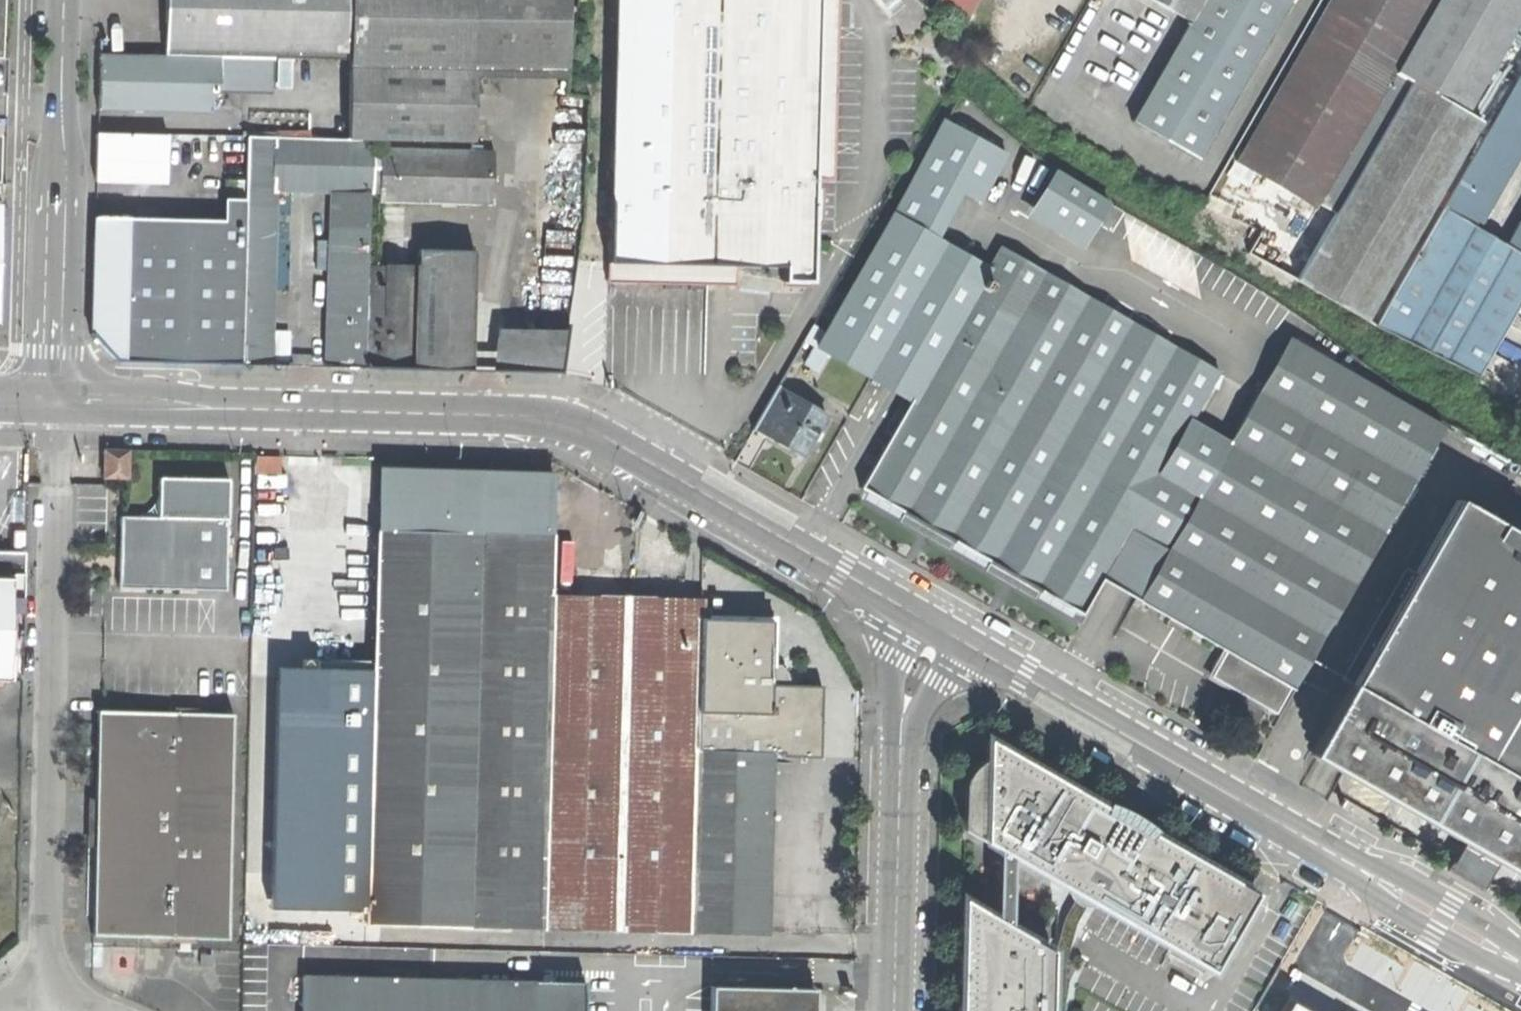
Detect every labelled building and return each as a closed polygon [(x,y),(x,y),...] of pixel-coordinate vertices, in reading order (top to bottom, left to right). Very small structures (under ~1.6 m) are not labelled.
[(347,52),(349,0),(166,0),(166,3),(165,47),(347,52)] [(347,52),(348,66),(347,137),(371,137),(472,140),(473,66),(473,0),(349,0),(347,52)] [(473,66),(564,69),(565,0),(473,0),(473,66)] [(812,279),(815,176),(832,176),(836,0),(614,0),(608,262),(699,263),(783,264),(783,278),(812,279)] [(932,8),(961,25),(976,0),(936,0),(932,8)] [(1197,161),(1289,0),(1152,0),(1186,18),(1127,122),(1197,161)] [(1234,164),(1313,208),(1316,203),(1333,213),(1293,279),(1363,322),(1477,123),(1463,115),(1520,14),(1520,0),(1328,0),(1234,164)] [(96,108),(206,110),(211,92),(271,92),(270,119),(247,119),(246,135),(347,137),(348,66),(272,65),(272,57),(97,51),(96,85),(96,108)] [(1372,327),(1475,377),(1520,298),(1520,221),(1506,248),(1473,228),(1520,145),(1520,66),(1372,327)] [(1211,678),(1275,715),(1440,426),(1288,340),(1228,444),(1189,422),(1217,372),(999,247),(987,269),(943,246),(944,243),(934,238),(961,190),(978,199),(1004,152),(944,119),(817,345),(814,344),(803,364),(815,371),(825,353),(868,377),(869,375),(912,400),(861,488),(987,561),(1078,614),(1098,579),(1209,643),(1226,652),(1211,678)] [(94,179),(165,180),(166,133),(95,132),(95,156),(94,179)] [(246,135),(245,180),(244,219),(240,360),(267,361),(273,187),(330,188),(327,332),(326,363),(365,364),(368,261),(370,191),(371,148),(371,137),(347,137),(246,135)] [(380,198),(492,201),(493,150),(371,148),(370,191),(380,192),(380,198)] [(1033,205),(1085,236),(1107,200),(1055,167),(1033,205)] [(222,202),(222,219),(244,219),(245,180),(225,180),(225,202),(222,202)] [(93,216),(89,332),(114,358),(240,360),(244,219),(222,219),(93,216)] [(378,236),(392,237),(392,217),(378,217),(378,236)] [(365,364),(470,367),(471,307),(472,249),(418,247),(418,263),(384,262),(383,252),(375,252),(375,261),(368,261),(365,364)] [(565,327),(498,325),(495,368),(559,370),(565,327)] [(824,415),(776,387),(754,426),(802,454),(812,437),(824,415)] [(126,476),(127,448),(102,447),(101,475),(126,476)] [(388,470),(385,535),(551,536),(552,475),(388,470)] [(157,514),(120,513),(119,559),(119,585),(225,588),(228,476),(158,475),(157,514)] [(1520,877),(1520,537),(1455,499),(1350,685),(1348,684),(1309,754),(1465,845),(1520,877)] [(695,931),(766,933),(771,751),(781,751),(780,754),(818,755),(818,716),(819,685),(768,684),(768,666),(773,666),(775,616),(736,615),(702,614),(703,599),(651,597),(555,594),(557,536),(551,536),(385,535),(382,535),(374,672),(367,911),(365,921),(695,929),(695,931)] [(8,678),(9,611),(22,611),(23,577),(0,577),(0,677),(8,678)] [(367,911),(374,672),(280,669),(273,908),(367,911)] [(233,713),(95,709),(91,827),(89,935),(227,938),(233,713)] [(962,830),(1067,890),(1096,906),(1210,971),(1254,892),(1139,827),(1132,840),(1105,824),(1111,811),(985,738),(984,759),(981,760),(973,766),(968,772),(964,782),(962,830)] [(1123,818),(1111,811),(1105,824),(1132,840),(1139,827),(1123,818)] [(1050,961),(1049,1010),(1063,1010),(1063,965),(1073,926),(1083,906),(1096,906),(1067,890),(1071,901),(1062,917),(1050,961)] [(1050,961),(1050,949),(960,898),(957,1010),(1049,1010),(1050,961)] [(586,979),(303,971),(302,1010),(585,1010),(586,979)] [(712,982),(711,1010),(814,1010),(815,985),(712,982)] [(1296,1002),(1291,1010),(1312,1010),(1296,1002)]
